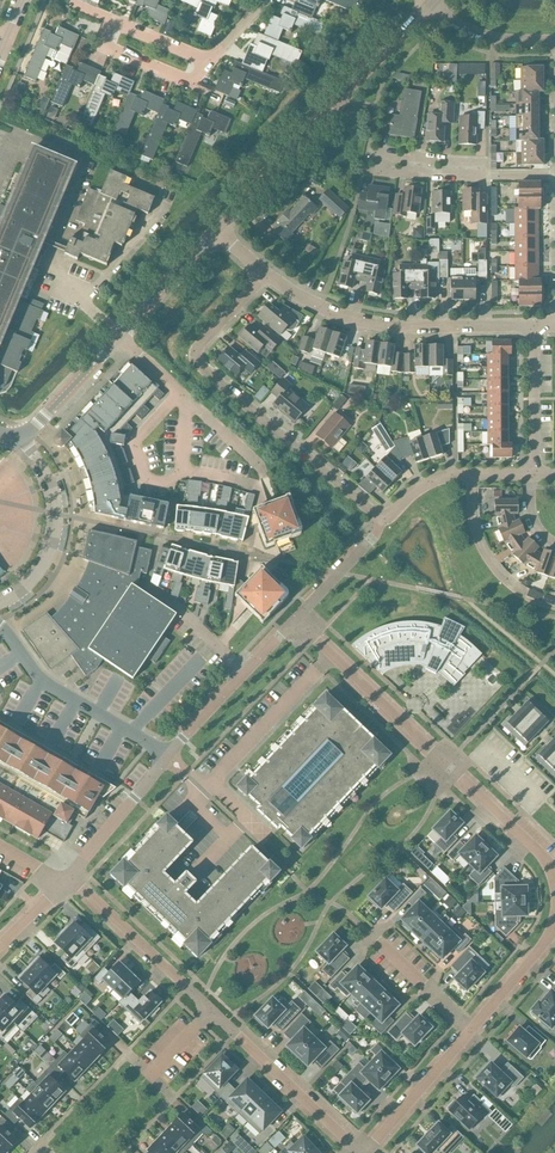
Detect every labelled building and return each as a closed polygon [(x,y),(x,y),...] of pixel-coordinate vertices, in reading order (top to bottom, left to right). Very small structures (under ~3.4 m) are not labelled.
[(136,3),(135,5),(143,8),(143,6),(148,8),(144,16),(165,25),(170,11),(158,6),(161,0),(137,0),(136,3)] [(198,8),(195,13),(194,16),(196,17),(197,16),(202,18),(197,32),(211,37),(219,17),(210,13),(212,9),(214,10),(217,3),(215,2),(211,0),(178,0),(198,8)] [(292,10),(312,18),(317,6),(319,6),(321,0),(296,0),(292,10)] [(351,10),(356,0),(326,0),(351,10)] [(325,23),(312,18),(292,10),(284,7),(281,14),(283,15),(281,20),(272,16),(264,36),(278,42),(278,41),(283,29),(289,31),(288,32),(291,33),(292,30),(291,30),(294,24),(320,35),(325,23)] [(66,64),(72,50),(73,50),(79,36),(59,27),(55,36),(51,34),(51,32),(44,29),(24,77),(36,82),(47,56),(66,64)] [(296,63),(300,51),(261,35),(256,47),(253,45),(245,65),(264,73),(272,53),(296,63)] [(245,79),(271,90),(280,93),(288,83),(276,78),(256,70),(242,64),(235,61),(232,68),(234,69),(232,74),(223,70),(214,91),(229,97),(234,84),(240,86),(239,86),(242,88),(243,85),(242,85),(245,79)] [(80,89),(81,86),(93,91),(100,75),(101,72),(81,63),(78,70),(66,65),(51,102),(63,107),(72,85),(78,87),(78,88),(80,89)] [(458,64),(458,75),(485,75),(485,64),(458,64)] [(500,65),(491,65),(491,80),(496,80),(500,80),(500,65)] [(521,80),(543,80),(543,67),(521,67),(521,80)] [(100,75),(93,91),(80,122),(92,127),(105,96),(111,98),(111,99),(113,100),(114,97),(116,91),(128,96),(130,93),(135,82),(114,74),(111,82),(106,80),(107,78),(100,75)] [(539,92),(543,92),(543,80),(521,80),(521,92),(539,92)] [(22,94),(26,85),(19,82),(15,91),(22,94)] [(421,93),(404,90),(400,117),(392,116),(389,134),(390,134),(390,133),(403,135),(403,137),(414,139),(417,120),(416,120),(421,93)] [(11,101),(18,104),(22,94),(15,91),(11,101)] [(130,93),(128,96),(114,131),(126,136),(135,113),(141,116),(143,117),(145,115),(144,114),(146,109),(159,114),(163,104),(165,100),(144,91),(141,100),(136,98),(137,96),(130,93)] [(521,92),(516,92),(516,104),(539,104),(539,92),(521,92)] [(227,99),(224,105),(234,108),(236,103),(227,99)] [(170,107),(163,104),(159,114),(142,155),(154,160),(169,124),(174,126),(174,127),(177,128),(178,125),(177,125),(179,120),(192,125),(196,113),(197,113),(198,111),(177,102),(173,111),(169,109),(170,107)] [(454,114),(455,107),(454,107),(454,103),(440,102),(439,115),(428,115),(427,141),(443,142),(445,123),(453,123),(454,114)] [(539,104),(516,104),(516,116),(539,116),(539,104)] [(51,107),(47,118),(54,121),(59,110),(51,107)] [(196,113),(192,125),(176,163),(188,168),(202,133),(207,135),(207,136),(210,137),(211,134),(210,134),(212,129),(226,134),(231,120),(211,111),(207,120),(203,118),(203,116),(197,113),(196,113)] [(460,117),(460,132),(459,144),(476,145),(477,126),(484,127),(485,112),(472,112),(472,117),(460,117)] [(539,116),(516,116),(517,129),(539,129),(539,116)] [(539,129),(517,129),(517,141),(539,141),(539,140),(539,129)] [(53,142),(79,153),(83,145),(56,134),(53,142)] [(521,153),(544,153),(543,140),(539,140),(539,141),(517,141),(516,153),(517,153),(521,153)] [(500,145),(496,145),(491,145),(491,153),(496,153),(500,153),(500,145)] [(52,220),(75,164),(35,147),(0,231),(0,389),(3,388),(7,384),(12,371),(18,373),(22,364),(19,362),(24,350),(27,351),(34,333),(32,332),(37,319),(40,321),(44,311),(20,301),(20,302),(18,301),(32,266),(38,268),(37,267),(42,256),(42,257),(43,256),(37,254),(52,220)] [(516,166),(521,166),(544,165),(544,153),(521,153),(517,153),(516,166)] [(85,168),(88,169),(91,171),(94,164),(88,162),(85,168)] [(73,235),(65,255),(78,260),(80,255),(107,266),(109,262),(109,260),(109,257),(112,250),(116,251),(120,246),(122,247),(123,245),(122,244),(124,239),(125,239),(126,238),(128,237),(129,236),(131,235),(132,233),(132,232),(133,230),(133,228),(133,226),(132,224),(131,224),(137,210),(148,214),(152,205),(149,203),(152,198),(155,199),(155,198),(127,186),(130,180),(126,179),(127,178),(110,171),(101,194),(89,189),(76,221),(85,225),(79,238),(73,235)] [(519,209),(538,209),(540,209),(540,183),(519,183),(519,209)] [(387,206),(389,194),(389,189),(369,187),(367,199),(360,198),(359,209),(376,211),(375,219),(385,220),(387,206)] [(397,195),(395,207),(394,215),(406,217),(406,212),(418,214),(421,190),(405,188),(404,196),(397,195)] [(340,218),(349,209),(328,190),(320,200),(340,218)] [(478,195),(478,190),(464,190),(464,212),(472,212),(472,224),(487,224),(487,195),(478,195)] [(427,218),(427,229),(435,229),(435,223),(450,223),(450,213),(450,205),(450,193),(434,193),(434,213),(435,213),(435,218),(427,218)] [(317,209),(313,205),(304,197),(299,203),(301,205),(292,215),(288,211),(278,222),(280,224),(274,231),(287,243),(294,235),(292,233),(309,213),(312,215),(317,209)] [(515,224),(538,223),(538,209),(519,209),(515,209),(515,224)] [(391,237),(392,223),(376,222),(375,236),(391,237)] [(515,238),(538,238),(538,223),(515,224),(515,238)] [(413,229),(414,239),(423,239),(423,229),(413,229)] [(362,231),(360,240),(370,242),(372,234),(362,231)] [(515,252),(538,252),(538,238),(515,238),(515,252)] [(439,253),(439,260),(439,278),(448,278),(448,252),(439,253)] [(515,266),(538,266),(538,252),(515,252),(515,266)] [(345,262),(342,274),(339,285),(352,288),(355,275),(362,277),(366,258),(353,255),(351,264),(345,262)] [(366,258),(362,277),(369,278),(366,292),(379,295),(384,272),(378,270),(380,261),(366,258)] [(479,277),(487,277),(487,261),(478,261),(479,277)] [(394,275),(394,287),(394,299),(407,299),(407,285),(414,285),(414,266),(400,266),(400,275),(394,275)] [(414,266),(414,285),(421,285),(421,299),(435,299),(435,275),(428,275),(428,266),(414,266)] [(519,280),(538,280),(538,266),(515,266),(515,281),(519,281),(519,280)] [(451,277),(451,288),(451,300),(463,300),(463,277),(451,277)] [(463,277),(463,300),(476,300),(476,277),(463,277)] [(519,280),(519,281),(519,307),(541,307),(541,280),(538,280),(519,280)] [(295,330),(296,328),(302,317),(305,318),(305,317),(283,305),(282,306),(285,307),(280,313),(269,304),(258,317),(267,325),(280,336),(285,330),(287,331),(289,332),(291,331),(293,331),(295,330)] [(280,341),(277,337),(268,330),(262,336),(250,326),(240,337),(249,345),(258,353),(264,345),(271,351),(280,341)] [(323,361),(326,354),(333,333),(320,328),(313,349),(314,350),(312,357),(323,361)] [(347,337),(333,333),(326,354),(339,358),(347,337)] [(304,336),(299,350),(309,354),(313,339),(304,336)] [(492,341),(492,354),(508,354),(508,355),(511,355),(511,341),(492,341)] [(365,364),(377,366),(381,344),(367,342),(366,349),(356,348),(353,369),(365,370),(365,364)] [(395,346),(381,344),(377,366),(391,368),(390,372),(403,373),(404,354),(394,353),(395,346)] [(415,346),(415,354),(404,354),(403,373),(416,373),(416,368),(429,368),(429,346),(415,346)] [(443,346),(429,346),(429,368),(442,368),(442,376),(453,376),(453,372),(453,360),(443,360),(443,346)] [(243,368),(251,374),(260,363),(245,351),(240,357),(229,347),(218,361),(236,377),(243,368)] [(487,354),(488,368),(508,367),(508,355),(508,354),(492,354),(487,354)] [(296,366),(296,365),(301,367),(304,361),(299,359),(299,358),(294,356),(291,364),(296,366)] [(164,529),(169,504),(131,496),(133,487),(132,487),(130,496),(124,495),(125,486),(135,483),(130,469),(121,472),(119,466),(128,463),(124,449),(123,449),(121,446),(124,446),(126,436),(124,436),(126,434),(127,435),(133,429),(127,424),(135,415),(141,420),(150,411),(144,405),(153,395),(159,400),(164,395),(132,365),(66,437),(73,447),(79,457),(85,468),(89,479),(92,491),(94,502),(95,515),(126,521),(127,518),(132,519),(131,522),(145,525),(146,522),(157,524),(156,527),(164,529)] [(279,367),(274,374),(280,379),(286,373),(279,367)] [(508,380),(508,367),(488,368),(488,380),(508,380)] [(273,375),(269,380),(274,385),(279,379),(273,375)] [(283,379),(279,384),(272,393),(278,398),(273,404),(295,422),(308,407),(287,389),(290,385),(283,379)] [(508,393),(508,380),(488,380),(488,393),(508,393)] [(262,390),(256,397),(261,401),(267,394),(262,390)] [(508,406),(508,393),(488,393),(488,406),(508,406)] [(337,411),(347,400),(341,395),(332,406),(337,411)] [(392,414),(396,408),(388,402),(384,408),(392,414)] [(508,419),(508,406),(488,406),(488,419),(508,419)] [(335,413),(324,426),(317,435),(332,448),(350,426),(335,413)] [(508,431),(508,419),(488,419),(488,432),(508,431)] [(449,431),(423,438),(429,459),(443,455),(440,447),(450,444),(449,431)] [(508,445),(508,444),(508,431),(488,432),(488,445),(493,445),(508,445)] [(66,446),(59,436),(56,439),(55,441),(55,443),(56,446),(58,447),(60,448),(63,448),(65,447),(66,446)] [(395,446),(403,459),(413,455),(416,463),(429,459),(423,438),(410,442),(409,437),(393,442),(395,446)] [(362,443),(357,449),(363,454),(369,448),(362,443)] [(511,444),(508,444),(508,445),(493,445),(493,458),(512,458),(511,444)] [(395,446),(376,467),(392,483),(402,472),(396,467),(403,459),(395,446)] [(350,456),(344,463),(353,471),(359,464),(350,456)] [(338,469),(344,474),(348,470),(342,465),(338,469)] [(369,495),(376,487),(382,493),(392,483),(376,467),(366,478),(358,485),(369,495)] [(175,531),(189,532),(195,481),(188,480),(186,495),(188,495),(187,507),(177,506),(175,531)] [(200,497),(202,482),(195,481),(189,532),(202,534),(206,509),(197,508),(198,496),(200,497)] [(215,511),(206,509),(202,534),(216,536),(225,487),(218,485),(215,500),(217,500),(215,511)] [(216,536),(229,539),(235,514),(225,513),(227,502),(229,503),(232,488),(225,487),(216,536)] [(235,514),(229,539),(243,542),(255,495),(248,493),(244,507),(246,508),(244,517),(235,514)] [(253,510),(249,525),(253,526),(257,525),(266,548),(276,544),(280,552),(280,553),(281,554),(282,554),(283,554),(296,549),(292,538),(299,536),(300,535),(301,534),(302,533),(302,532),(302,531),(302,530),(302,529),(302,528),(290,496),(286,497),(286,498),(253,510)] [(514,523),(512,514),(518,514),(518,500),(495,500),(495,514),(496,514),(499,529),(514,523)] [(514,523),(499,529),(499,530),(504,542),(505,542),(514,554),(525,543),(525,542),(520,535),(525,533),(519,520),(514,523)] [(137,542),(101,533),(89,530),(83,560),(89,562),(83,575),(76,588),(78,590),(73,597),(71,596),(63,606),(51,618),(47,613),(22,630),(51,671),(71,656),(86,677),(97,669),(103,659),(133,679),(148,658),(155,663),(170,641),(162,636),(177,615),(135,586),(139,580),(141,573),(147,574),(152,551),(136,547),(137,542)] [(543,557),(542,556),(535,552),(539,548),(528,538),(525,542),(525,543),(514,554),(513,555),(523,564),(524,564),(537,572),(543,557)] [(158,560),(159,561),(154,574),(162,577),(164,569),(173,572),(171,580),(175,582),(185,550),(172,545),(171,548),(164,545),(158,560)] [(198,554),(185,550),(175,582),(171,595),(178,597),(182,583),(181,583),(183,575),(192,578),(198,554)] [(554,562),(554,554),(544,551),(542,556),(543,557),(537,572),(536,573),(549,578),(554,562)] [(194,602),(201,604),(211,557),(198,554),(192,578),(201,580),(199,588),(197,588),(194,602)] [(211,583),(220,585),(225,560),(211,557),(201,604),(208,605),(211,591),(209,590),(211,583)] [(225,560),(220,585),(229,586),(228,594),(226,594),(224,608),(231,610),(238,562),(225,560)] [(263,624),(287,599),(288,598),(288,597),(288,596),(289,595),(289,594),(288,594),(288,593),(288,592),(287,591),(282,586),(290,577),(280,568),(279,567),(278,567),(277,567),(277,568),(276,569),(270,574),(262,567),(245,584),(241,581),(237,580),(235,596),(260,620),(260,621),(263,624)] [(521,584),(527,587),(530,581),(525,578),(521,584)] [(543,595),(530,589),(527,597),(540,602),(543,595)] [(543,595),(540,602),(554,607),(554,598),(543,595)] [(383,675),(384,674),(389,670),(395,667),(403,665),(411,664),(419,665),(427,667),(426,670),(436,674),(438,672),(446,679),(453,685),(453,687),(466,674),(464,673),(482,655),(473,646),(461,636),(465,628),(445,618),(441,627),(430,624),(418,622),(405,622),(393,624),(382,627),(370,632),(361,638),(352,645),(367,660),(368,659),(383,675)] [(246,778),(237,788),(238,789),(247,797),(248,796),(260,807),(259,808),(264,812),(266,810),(277,820),(275,822),(281,828),(281,827),(293,838),(292,840),(302,849),(311,840),(311,839),(309,837),(313,832),(316,834),(324,826),(322,823),(326,818),(329,821),(337,813),(337,812),(334,810),(339,805),(341,807),(342,807),(349,799),(350,799),(347,796),(352,791),(354,794),(355,794),(362,785),(363,785),(360,783),(365,778),(367,780),(368,780),(379,768),(376,765),(381,761),(384,763),(391,756),(326,694),(319,701),(319,702),(321,704),(317,709),(314,706),(314,707),(303,718),(302,719),(305,721),(301,726),(298,724),(290,732),(292,735),(288,740),(285,737),(277,745),(277,746),(279,748),(275,753),(272,751),(264,759),(267,762),(262,767),(259,764),(251,773),(254,775),(249,780),(247,778),(246,778)] [(528,702),(518,712),(528,723),(542,709),(538,705),(535,708),(528,702)] [(542,709),(528,723),(539,733),(549,722),(542,715),(545,712),(542,709)] [(511,733),(515,736),(528,723),(518,712),(507,723),(514,730),(511,733)] [(30,746),(33,741),(25,736),(23,734),(11,728),(9,727),(3,723),(2,723),(0,721),(0,799),(30,746)] [(528,723),(515,736),(518,740),(521,737),(528,743),(539,733),(528,723)] [(0,799),(0,818),(11,824),(12,825),(14,826),(18,828),(21,830),(28,834),(67,767),(70,761),(66,759),(64,758),(52,751),(50,750),(39,744),(37,742),(33,741),(30,746),(0,799)] [(546,769),(554,759),(554,750),(549,745),(539,755),(545,762),(542,765),(546,769)] [(546,769),(550,772),(553,769),(554,771),(554,759),(546,769)] [(67,767),(28,834),(37,839),(40,835),(42,831),(63,843),(64,843),(68,835),(73,827),(70,825),(67,823),(73,813),(76,814),(85,819),(99,796),(102,798),(104,798),(105,797),(115,789),(116,788),(115,787),(107,783),(105,782),(93,775),(91,774),(80,767),(78,766),(70,761),(67,767)] [(450,812),(434,829),(441,836),(434,843),(445,854),(458,840),(452,834),(462,824),(459,820),(460,819),(453,812),(451,813),(450,812)] [(192,843),(189,839),(176,827),(177,825),(167,816),(111,875),(198,958),(280,872),(270,863),(269,864),(251,848),(197,906),(184,894),(196,882),(186,873),(175,885),(163,874),(192,843)] [(459,856),(468,865),(488,845),(479,837),(478,839),(476,837),(466,847),(460,842),(447,856),(454,862),(459,856)] [(474,871),(469,877),(479,886),(492,872),(487,867),(496,856),(495,855),(496,853),(488,845),(468,865),(474,871)] [(437,853),(431,859),(437,864),(442,858),(437,853)] [(433,864),(427,859),(422,864),(428,869),(433,864)] [(494,878),(495,894),(495,903),(501,902),(529,902),(529,890),(526,890),(526,888),(518,888),(518,884),(517,884),(517,883),(517,882),(516,881),(517,880),(505,868),(494,878)] [(397,891),(386,880),(369,897),(370,898),(369,900),(376,907),(378,905),(381,909),(386,904),(394,912),(413,893),(403,884),(397,891)] [(420,901),(426,895),(420,890),(410,900),(415,906),(402,920),(404,922),(402,923),(409,930),(429,910),(420,901)] [(443,890),(438,895),(441,898),(446,893),(443,890)] [(451,909),(457,902),(450,896),(444,903),(451,909)] [(495,911),(496,927),(506,937),(519,924),(517,923),(517,922),(518,922),(518,921),(518,920),(518,916),(527,916),(527,913),(529,913),(529,902),(501,902),(501,911),(495,911)] [(458,906),(452,913),(459,919),(466,913),(458,906)] [(429,910),(409,930),(417,937),(418,935),(422,939),(440,921),(429,910)] [(425,945),(432,952),(454,928),(453,927),(450,930),(444,925),(450,919),(446,914),(440,921),(422,939),(426,943),(425,945)] [(69,926),(63,931),(82,949),(86,953),(101,938),(85,923),(80,928),(74,923),(70,927),(69,926)] [(463,936),(454,928),(432,952),(439,959),(441,957),(443,959),(453,948),(459,953),(472,940),(466,934),(463,936)] [(484,929),(479,934),(485,939),(489,934),(484,929)] [(59,938),(55,943),(61,949),(56,954),(71,969),(77,963),(86,953),(82,949),(63,931),(58,937),(59,938)] [(497,933),(493,937),(500,944),(504,940),(497,933)] [(322,970),(331,979),(350,959),(341,951),(346,946),(342,943),(344,941),(336,934),(335,936),(334,935),(317,952),(328,963),(322,970)] [(469,946),(451,966),(459,974),(455,979),(459,983),(458,985),(464,991),(466,989),(467,990),(484,973),(472,962),(479,955),(469,946)] [(28,968),(47,985),(56,976),(61,980),(66,974),(55,963),(50,969),(40,959),(35,963),(34,962),(28,968)] [(104,980),(113,990),(131,971),(125,965),(124,967),(119,963),(110,973),(104,968),(94,979),(100,985),(104,980)] [(347,997),(350,993),(369,974),(361,967),(360,969),(358,967),(348,978),(342,972),(329,985),(335,991),(338,989),(347,997)] [(38,995),(47,985),(28,968),(23,973),(24,975),(20,979),(31,989),(26,994),(37,1005),(42,999),(38,995)] [(119,1003),(124,1009),(135,997),(130,992),(140,982),(135,978),(137,976),(131,971),(113,990),(123,999),(119,1003)] [(350,993),(356,999),(352,1003),(358,1008),(362,1004),(378,986),(375,983),(376,981),(369,974),(350,993)] [(315,981),(308,989),(316,996),(323,989),(315,981)] [(85,989),(80,983),(76,987),(82,992),(85,989)] [(378,986),(362,1004),(372,1014),(391,995),(384,988),(382,990),(378,986)] [(323,989),(316,996),(325,1005),(332,998),(323,989)] [(540,1023),(548,1029),(549,1027),(551,1029),(554,1024),(554,994),(551,991),(540,1004),(538,1003),(532,1010),(534,1012),(533,1013),(542,1021),(540,1023)] [(135,997),(124,1009),(141,1024),(150,1015),(152,1017),(158,1011),(156,1009),(163,1001),(157,995),(155,997),(151,993),(145,999),(144,998),(140,1002),(135,997)] [(17,1026),(32,1010),(20,1000),(15,1005),(5,995),(1,1000),(0,999),(0,1010),(17,1026)] [(372,1014),(377,1019),(371,1025),(381,1035),(387,1029),(394,1022),(388,1016),(398,1005),(396,1004),(398,1002),(391,995),(372,1014)] [(284,1010),(273,999),(256,1016),(257,1017),(255,1019),(263,1026),(264,1024),(268,1028),(272,1023),(281,1031),(301,1010),(292,1001),(284,1010)] [(339,1007),(334,1013),(344,1022),(349,1017),(339,1007)] [(17,1026),(0,1010),(0,1039),(2,1041),(17,1026)] [(73,1013),(66,1021),(72,1027),(80,1019),(73,1013)] [(406,1013),(387,1033),(397,1041),(403,1034),(415,1045),(431,1028),(430,1027),(432,1025),(425,1019),(424,1021),(419,1017),(415,1021),(406,1013)] [(311,1023),(302,1014),(283,1034),(292,1042),(287,1046),(289,1048),(288,1050),(296,1058),(315,1038),(306,1029),(311,1023)] [(54,1015),(49,1020),(54,1026),(60,1020),(54,1015)] [(80,1035),(84,1040),(100,1055),(110,1045),(100,1035),(105,1030),(95,1020),(80,1035)] [(65,1021),(60,1027),(66,1033),(72,1027),(65,1021)] [(342,1027),(336,1034),(346,1043),(352,1037),(342,1027)] [(518,1029),(506,1043),(526,1059),(538,1045),(541,1048),(546,1043),(531,1030),(526,1036),(518,1029)] [(57,1030),(50,1038),(55,1043),(63,1035),(57,1030)] [(315,1038),(296,1058),(304,1066),(306,1064),(308,1066),(312,1061),(321,1070),(339,1051),(330,1042),(325,1048),(315,1038)] [(100,1055),(84,1040),(76,1048),(93,1063),(100,1055)] [(376,1056),(371,1062),(391,1081),(398,1073),(397,1071),(399,1069),(388,1059),(394,1054),(380,1041),(371,1051),(376,1056)] [(351,1043),(347,1049),(352,1054),(357,1049),(351,1043)] [(33,1051),(43,1060),(48,1054),(39,1045),(33,1051)] [(93,1063),(76,1048),(69,1056),(85,1071),(93,1063)] [(50,1067),(60,1077),(65,1072),(75,1081),(85,1071),(69,1056),(64,1051),(50,1067)] [(337,1060),(330,1066),(337,1072),(343,1066),(337,1060)] [(220,1061),(199,1082),(218,1101),(228,1090),(222,1084),(232,1073),(230,1071),(231,1068),(230,1065),(227,1064),(224,1065),(220,1061)] [(359,1062),(350,1072),(364,1085),(369,1080),(379,1090),(381,1088),(383,1090),(391,1081),(371,1062),(365,1068),(359,1062)] [(483,1070),(477,1076),(478,1077),(477,1079),(497,1097),(504,1089),(506,1091),(512,1084),(515,1087),(524,1078),(511,1066),(503,1075),(491,1064),(484,1071),(483,1070)] [(35,1083),(39,1087),(55,1102),(65,1092),(55,1082),(60,1077),(50,1067),(35,1083)] [(20,1068),(12,1077),(17,1081),(25,1073),(20,1068)] [(364,1085),(350,1072),(340,1082),(347,1089),(340,1096),(341,1097),(339,1099),(346,1105),(347,1104),(357,1113),(358,1112),(360,1113),(367,1106),(365,1105),(369,1101),(358,1091),(364,1085)] [(12,1077),(4,1085),(9,1090),(17,1081),(12,1077)] [(536,1084),(529,1090),(536,1096),(542,1090),(540,1088),(542,1086),(539,1083),(537,1085),(536,1084)] [(218,1101),(236,1117),(256,1096),(244,1084),(233,1096),(228,1090),(218,1101)] [(55,1102),(39,1087),(32,1095),(48,1110),(55,1102)] [(48,1110),(32,1095),(24,1103),(40,1118),(48,1110)] [(455,1101),(448,1109),(470,1129),(482,1116),(485,1118),(491,1112),(474,1095),(468,1101),(463,1096),(457,1103),(455,1101)] [(256,1096),(236,1117),(244,1126),(265,1104),(256,1096)] [(40,1118),(24,1103),(20,1099),(5,1114),(15,1124),(20,1119),(30,1129),(40,1118)] [(199,1100),(192,1107),(202,1116),(209,1109),(199,1100)] [(244,1126),(256,1137),(277,1115),(265,1104),(244,1126)] [(496,1109),(489,1116),(497,1124),(504,1131),(506,1132),(513,1125),(511,1123),(504,1117),(496,1109)] [(174,1124),(194,1143),(203,1134),(207,1137),(212,1132),(198,1118),(193,1124),(183,1114),(174,1124)] [(8,1152),(18,1142),(8,1132),(13,1127),(2,1117),(0,1119),(0,1145),(8,1152)] [(174,1124),(165,1132),(186,1152),(194,1143),(174,1124)] [(229,1124),(220,1134),(226,1140),(235,1130),(229,1124)] [(418,1146),(426,1152),(432,1152),(438,1146),(445,1152),(447,1152),(463,1136),(453,1127),(447,1132),(438,1124),(437,1126),(436,1125),(431,1130),(432,1131),(418,1146)] [(165,1132),(157,1141),(170,1152),(185,1152),(186,1152),(165,1132)] [(230,1140),(242,1152),(245,1152),(251,1147),(237,1133),(230,1140)] [(274,1136),(268,1141),(273,1147),(279,1142),(274,1136)] [(280,1152),(321,1152),(320,1152),(318,1151),(316,1150),(314,1149),(304,1139),(295,1146),(291,1142),(280,1152)] [(157,1141),(148,1151),(150,1152),(170,1152),(157,1141)] [(222,1149),(226,1152),(230,1152),(236,1147),(231,1141),(222,1149)]
